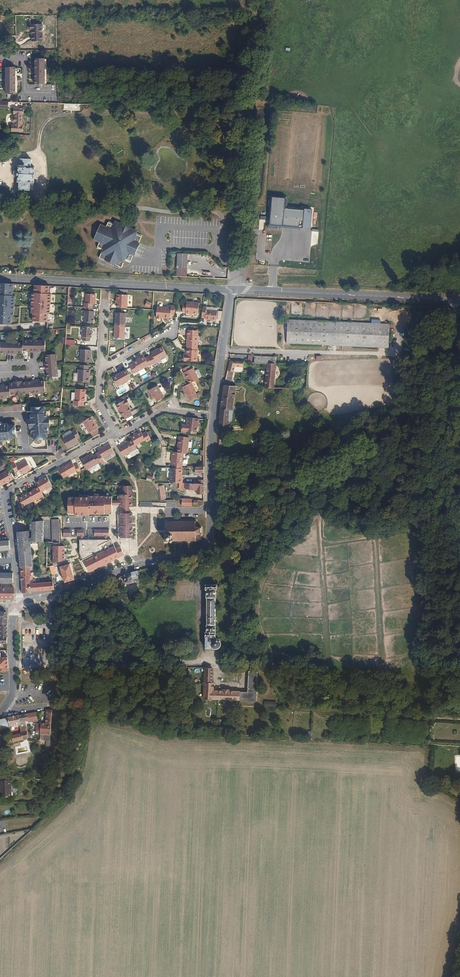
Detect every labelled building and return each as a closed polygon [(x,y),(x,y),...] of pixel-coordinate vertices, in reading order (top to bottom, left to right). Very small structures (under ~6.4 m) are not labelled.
[(33,32),(31,32),(31,41),(41,41),(41,24),(29,25),(29,30),(31,30),(33,30),(33,32)] [(44,58),(34,58),(34,84),(38,84),(38,86),(40,86),(40,84),(44,84),(44,83),(46,83),(46,59),(44,59),(44,58)] [(11,67),(5,67),(5,93),(15,93),(15,92),(17,92),(16,68),(15,68),(15,67),(13,67),(13,65),(11,65),(11,67)] [(14,125),(12,125),(11,125),(11,131),(22,131),(22,125),(21,125),(21,114),(23,114),(23,108),(13,108),(13,114),(15,114),(15,116),(13,116),(11,118),(11,121),(12,122),(14,123),(14,125)] [(31,159),(20,158),(20,163),(19,163),(19,167),(18,167),(17,182),(19,182),(18,189),(33,190),(34,166),(30,166),(31,159)] [(363,166),(347,165),(347,176),(363,176),(363,166)] [(285,196),(270,195),(268,223),(302,225),(303,208),(284,206),(285,196)] [(96,237),(96,240),(99,241),(96,247),(102,249),(99,256),(121,266),(124,259),(129,261),(133,254),(132,253),(132,251),(135,251),(138,245),(136,244),(137,241),(138,242),(141,234),(135,232),(135,233),(132,232),(134,228),(117,221),(115,224),(113,223),(114,222),(108,219),(105,226),(102,224),(101,227),(102,229),(101,231),(100,234),(99,236),(96,237)] [(93,239),(96,240),(96,237),(99,236),(100,234),(101,231),(102,229),(101,227),(102,224),(100,223),(93,239)] [(312,239),(309,240),(309,245),(318,245),(318,231),(312,231),(312,239)] [(176,267),(186,268),(187,253),(177,253),(176,267)] [(250,262),(248,269),(254,271),(256,264),(250,262)] [(176,275),(186,276),(186,268),(176,267),(176,275)] [(0,282),(0,323),(11,324),(12,315),(13,315),(14,305),(15,295),(13,295),(13,283),(0,282)] [(50,285),(34,284),(34,292),(32,292),(31,302),(32,302),(32,307),(31,312),(33,312),(33,320),(48,321),(48,313),(50,313),(50,303),(51,303),(51,293),(49,293),(50,285)] [(85,306),(92,307),(93,303),(95,303),(96,294),(86,293),(86,302),(85,302),(84,306),(85,306)] [(118,300),(118,303),(118,307),(127,307),(128,294),(117,293),(117,300),(118,300)] [(186,313),(190,314),(190,312),(194,312),(194,313),(199,313),(200,302),(187,301),(187,303),(183,303),(183,311),(186,311),(186,313)] [(171,314),(175,314),(175,305),(172,305),(171,307),(157,306),(156,318),(162,318),(162,317),(162,315),(171,316),(171,314)] [(92,307),(85,306),(85,321),(94,322),(94,311),(93,311),(93,307),(92,307)] [(203,306),(202,317),(206,317),(206,319),(217,320),(218,310),(207,309),(207,306),(203,306)] [(116,311),(115,325),(125,326),(126,312),(116,311)] [(390,324),(288,319),(287,342),(389,347),(390,324)] [(125,326),(115,325),(114,337),(124,338),(125,326)] [(92,337),(92,326),(83,326),(82,336),(83,336),(83,340),(90,340),(90,337),(92,337)] [(188,329),(187,345),(198,346),(198,335),(198,330),(188,329)] [(20,338),(20,341),(0,340),(0,351),(2,351),(5,351),(4,352),(12,352),(15,352),(15,351),(20,352),(20,349),(25,349),(25,350),(27,350),(35,351),(35,350),(38,350),(37,349),(42,350),(43,339),(32,339),(20,338)] [(198,346),(187,345),(187,354),(187,355),(185,355),(184,360),(197,361),(198,346)] [(148,356),(154,365),(157,362),(156,361),(167,355),(162,346),(155,350),(155,349),(151,351),(152,354),(148,356)] [(91,349),(81,348),(80,361),(91,361),(91,349)] [(47,370),(47,373),(47,378),(58,377),(56,354),(46,355),(46,360),(45,360),(45,363),(45,371),(46,371),(47,370)] [(152,365),(154,365),(148,356),(145,357),(144,355),(138,359),(139,361),(134,363),(130,365),(134,373),(149,365),(150,366),(152,364),(152,365)] [(236,362),(230,359),(228,369),(234,371),(235,366),(244,367),(244,361),(236,361),(236,362)] [(276,363),(270,363),(267,363),(265,388),(274,388),(276,363)] [(88,369),(88,365),(80,364),(80,368),(79,368),(78,381),(89,382),(89,377),(88,377),(88,374),(90,374),(90,369),(88,369)] [(190,383),(192,382),(194,381),(199,378),(193,367),(191,368),(189,365),(184,368),(185,371),(184,371),(190,383)] [(117,386),(131,378),(126,369),(112,377),(117,386)] [(14,381),(14,383),(9,383),(9,386),(4,386),(4,385),(0,385),(0,399),(6,399),(6,398),(10,397),(10,395),(15,395),(15,396),(23,395),(22,394),(32,393),(33,394),(40,393),(45,392),(44,381),(39,381),(39,380),(32,380),(32,381),(21,382),(21,381),(14,381)] [(132,381),(116,390),(119,397),(135,387),(132,381)] [(190,383),(183,386),(190,399),(197,395),(195,392),(196,392),(192,382),(190,383)] [(220,409),(221,409),(229,410),(232,410),(233,403),(230,402),(230,399),(234,399),(236,386),(237,386),(236,385),(235,385),(231,385),(231,384),(229,384),(229,385),(225,385),(224,385),(224,386),(223,391),(223,392),(222,397),(222,398),(222,403),(221,403),(221,404),(221,408),(220,408),(220,409)] [(164,397),(157,385),(149,389),(154,397),(155,397),(157,401),(164,397)] [(84,401),(85,389),(76,388),(75,400),(74,400),(74,405),(83,405),(83,400),(84,401)] [(130,404),(127,398),(116,404),(122,416),(124,415),(126,418),(132,415),(131,412),(132,411),(128,404),(130,404)] [(34,439),(47,439),(46,434),(47,433),(47,427),(49,426),(49,418),(46,418),(46,411),(45,411),(45,406),(43,406),(40,406),(32,407),(32,412),(31,412),(31,419),(32,423),(29,423),(30,428),(32,428),(32,434),(34,434),(34,439)] [(220,419),(229,420),(229,410),(221,409),(220,419)] [(89,417),(83,420),(82,421),(89,433),(91,432),(92,435),(99,431),(97,428),(98,427),(91,416),(89,417)] [(199,418),(188,417),(187,425),(182,424),(182,430),(196,432),(197,423),(198,423),(199,418)] [(2,444),(1,440),(10,439),(10,438),(15,438),(14,425),(9,425),(9,424),(1,424),(0,422),(0,444),(2,444)] [(68,448),(78,441),(77,438),(80,436),(75,429),(72,431),(73,432),(62,438),(68,448)] [(132,439),(136,445),(145,440),(146,441),(151,439),(147,431),(142,434),(140,430),(131,436),(132,439)] [(177,452),(183,453),(187,453),(189,437),(179,436),(178,439),(179,439),(179,447),(178,447),(177,452)] [(118,447),(123,456),(137,448),(136,445),(132,439),(118,447)] [(96,453),(100,461),(102,463),(105,462),(103,458),(114,451),(109,443),(98,449),(99,451),(96,453)] [(172,468),(181,468),(183,453),(177,452),(173,451),(171,462),(172,462),(172,468)] [(86,469),(100,461),(96,453),(93,455),(92,453),(81,459),(86,469)] [(15,463),(11,465),(15,471),(18,470),(21,474),(31,468),(26,460),(16,465),(15,463)] [(78,472),(81,470),(77,464),(74,465),(72,461),(58,469),(63,477),(76,470),(78,472)] [(172,468),(171,468),(170,483),(183,483),(183,479),(181,478),(181,475),(181,468),(172,468)] [(1,486),(13,479),(8,470),(0,474),(0,486),(1,486)] [(38,486),(41,491),(52,485),(47,476),(43,478),(44,479),(40,481),(40,480),(36,482),(38,486)] [(199,483),(198,483),(186,483),(185,489),(194,490),(194,491),(196,491),(197,494),(204,494),(204,484),(199,483)] [(132,485),(123,485),(123,494),(120,494),(120,506),(123,506),(129,506),(132,506),(132,485)] [(27,493),(32,501),(43,495),(41,491),(38,486),(34,488),(35,489),(27,493)] [(23,506),(32,501),(27,493),(27,492),(18,497),(23,506)] [(89,496),(68,497),(68,513),(75,512),(75,514),(85,514),(85,513),(105,513),(105,511),(112,511),(112,496),(89,495),(89,496)] [(123,513),(120,513),(120,518),(118,518),(118,520),(120,520),(120,525),(120,538),(133,537),(132,513),(129,513),(123,513)] [(165,521),(165,522),(165,527),(165,528),(166,528),(166,531),(166,535),(164,535),(164,536),(165,536),(165,540),(165,541),(166,541),(166,543),(167,543),(167,541),(170,541),(170,542),(171,542),(171,541),(173,541),(173,542),(174,542),(174,541),(180,541),(180,542),(181,542),(181,541),(186,541),(186,542),(187,542),(187,541),(195,541),(196,541),(196,540),(201,539),(201,536),(202,535),(200,533),(200,528),(201,527),(201,526),(200,527),(196,526),(196,522),(197,521),(196,520),(195,521),(188,521),(188,520),(187,520),(187,521),(181,521),(181,520),(180,520),(180,521),(174,521),(174,520),(172,520),(173,521),(166,521),(165,521)] [(64,528),(64,536),(85,536),(84,528),(64,528)] [(30,541),(30,537),(29,530),(17,531),(17,536),(20,567),(21,567),(30,566),(33,565),(30,541)] [(30,537),(30,541),(38,541),(43,542),(43,530),(32,530),(32,537),(30,537)] [(83,560),(80,561),(87,572),(124,554),(120,546),(115,548),(114,546),(112,539),(79,539),(79,554),(82,558),(83,560)] [(9,541),(9,540),(0,540),(0,550),(9,549),(9,541)] [(59,542),(52,542),(52,563),(53,565),(64,562),(64,545),(59,545),(59,542)] [(65,582),(74,579),(69,564),(60,566),(65,582)] [(30,566),(21,567),(22,592),(29,591),(30,575),(30,570),(30,566)] [(137,578),(137,570),(124,574),(124,583),(131,583),(132,582),(134,582),(134,578),(137,578)] [(11,583),(13,583),(13,582),(13,572),(0,572),(0,583),(11,583)] [(30,575),(29,591),(39,590),(39,582),(34,582),(34,581),(33,581),(33,579),(32,579),(32,576),(31,576),(31,575),(30,575)] [(39,582),(39,590),(54,589),(53,586),(53,581),(40,582),(39,582)] [(206,632),(205,649),(212,649),(214,650),(217,649),(219,648),(220,645),(220,642),(218,640),(215,639),(216,589),(217,589),(217,585),(205,585),(205,590),(207,590),(206,632)] [(13,598),(13,587),(11,587),(0,587),(0,598),(13,598)] [(36,634),(34,634),(33,629),(26,629),(26,640),(36,640),(36,634)] [(239,701),(240,692),(211,691),(212,669),(204,668),(203,698),(239,701)] [(240,692),(239,701),(256,702),(258,672),(248,671),(247,692),(240,692)] [(49,735),(51,710),(45,711),(45,724),(40,724),(39,735),(49,735)] [(35,713),(26,714),(27,721),(27,722),(30,722),(37,721),(35,713)] [(26,714),(18,716),(19,725),(20,727),(21,727),(20,722),(22,722),(27,721),(26,714)] [(19,725),(18,716),(7,718),(9,727),(19,725)] [(7,718),(0,720),(0,729),(9,727),(7,718)] [(11,737),(12,743),(22,740),(20,734),(19,734),(11,736),(11,737)] [(10,798),(10,781),(0,781),(0,798),(10,798)]
